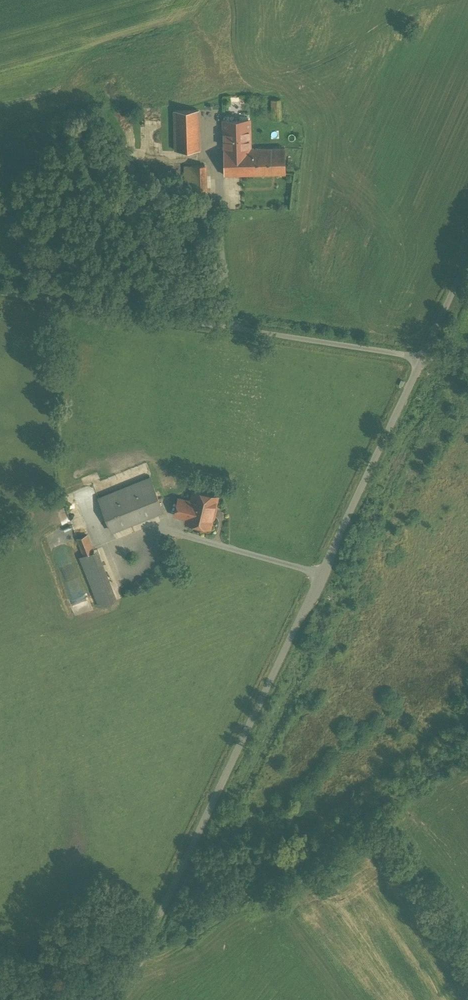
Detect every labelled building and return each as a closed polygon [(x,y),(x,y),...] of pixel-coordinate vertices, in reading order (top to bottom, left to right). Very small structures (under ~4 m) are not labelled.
[(280,99),(272,100),(272,120),(280,119),(280,99)] [(199,110),(175,110),(176,151),(200,150),(199,110)] [(249,121),(224,121),(225,175),(285,174),(285,148),(250,149),(250,146),(254,146),(254,136),(249,136),(249,121)] [(205,165),(185,165),(185,183),(185,189),(196,189),(205,189),(205,165)] [(206,201),(205,189),(196,189),(196,202),(206,201)] [(150,477),(99,497),(112,531),(163,510),(150,477)] [(191,502),(179,499),(175,514),(188,517),(187,522),(196,524),(198,527),(205,529),(208,527),(210,527),(217,496),(194,491),(191,502)] [(84,556),(81,557),(100,606),(113,601),(87,535),(77,538),(84,556)]
